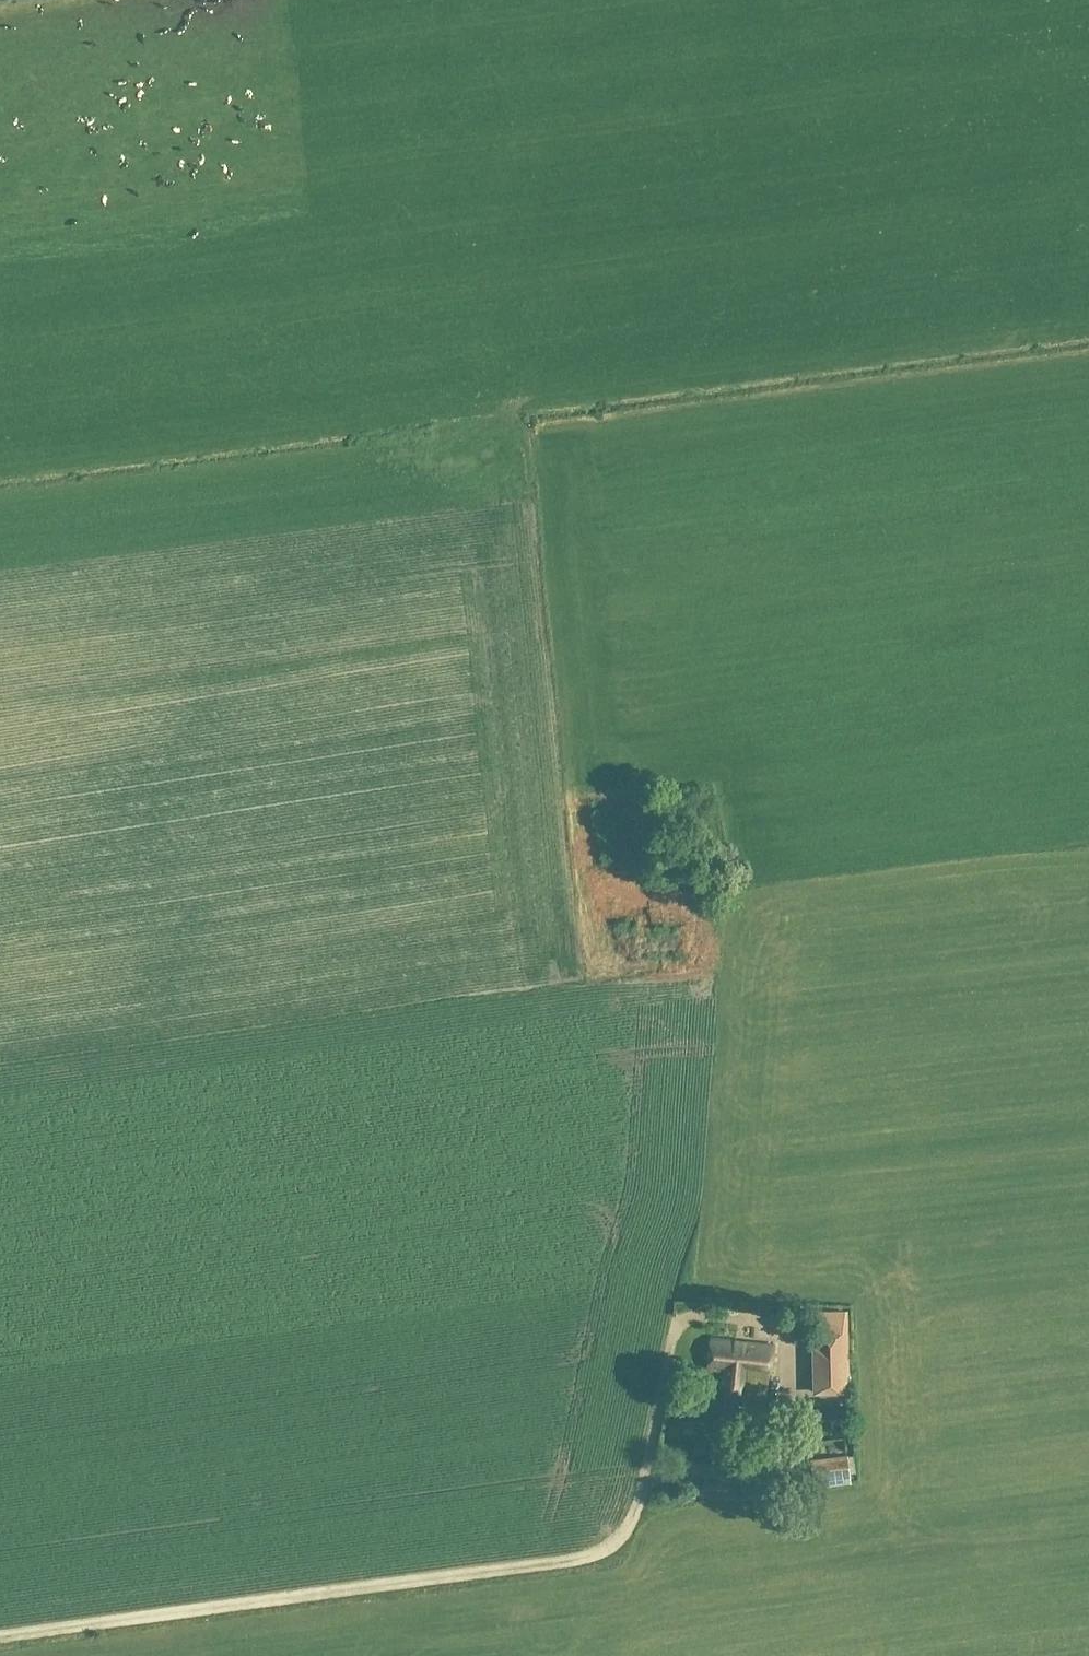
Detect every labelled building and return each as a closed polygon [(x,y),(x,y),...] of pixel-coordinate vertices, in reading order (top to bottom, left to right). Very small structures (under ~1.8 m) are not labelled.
[(819,1313),(819,1336),(845,1335),(845,1313),(819,1313)] [(814,1336),(815,1393),(846,1393),(845,1335),(819,1336),(814,1336)] [(708,1371),(725,1373),(722,1396),(743,1399),(744,1396),(763,1398),(766,1377),(769,1377),(772,1346),(712,1340),(708,1371)] [(847,1457),(812,1461),(813,1479),(850,1475),(847,1457)]
